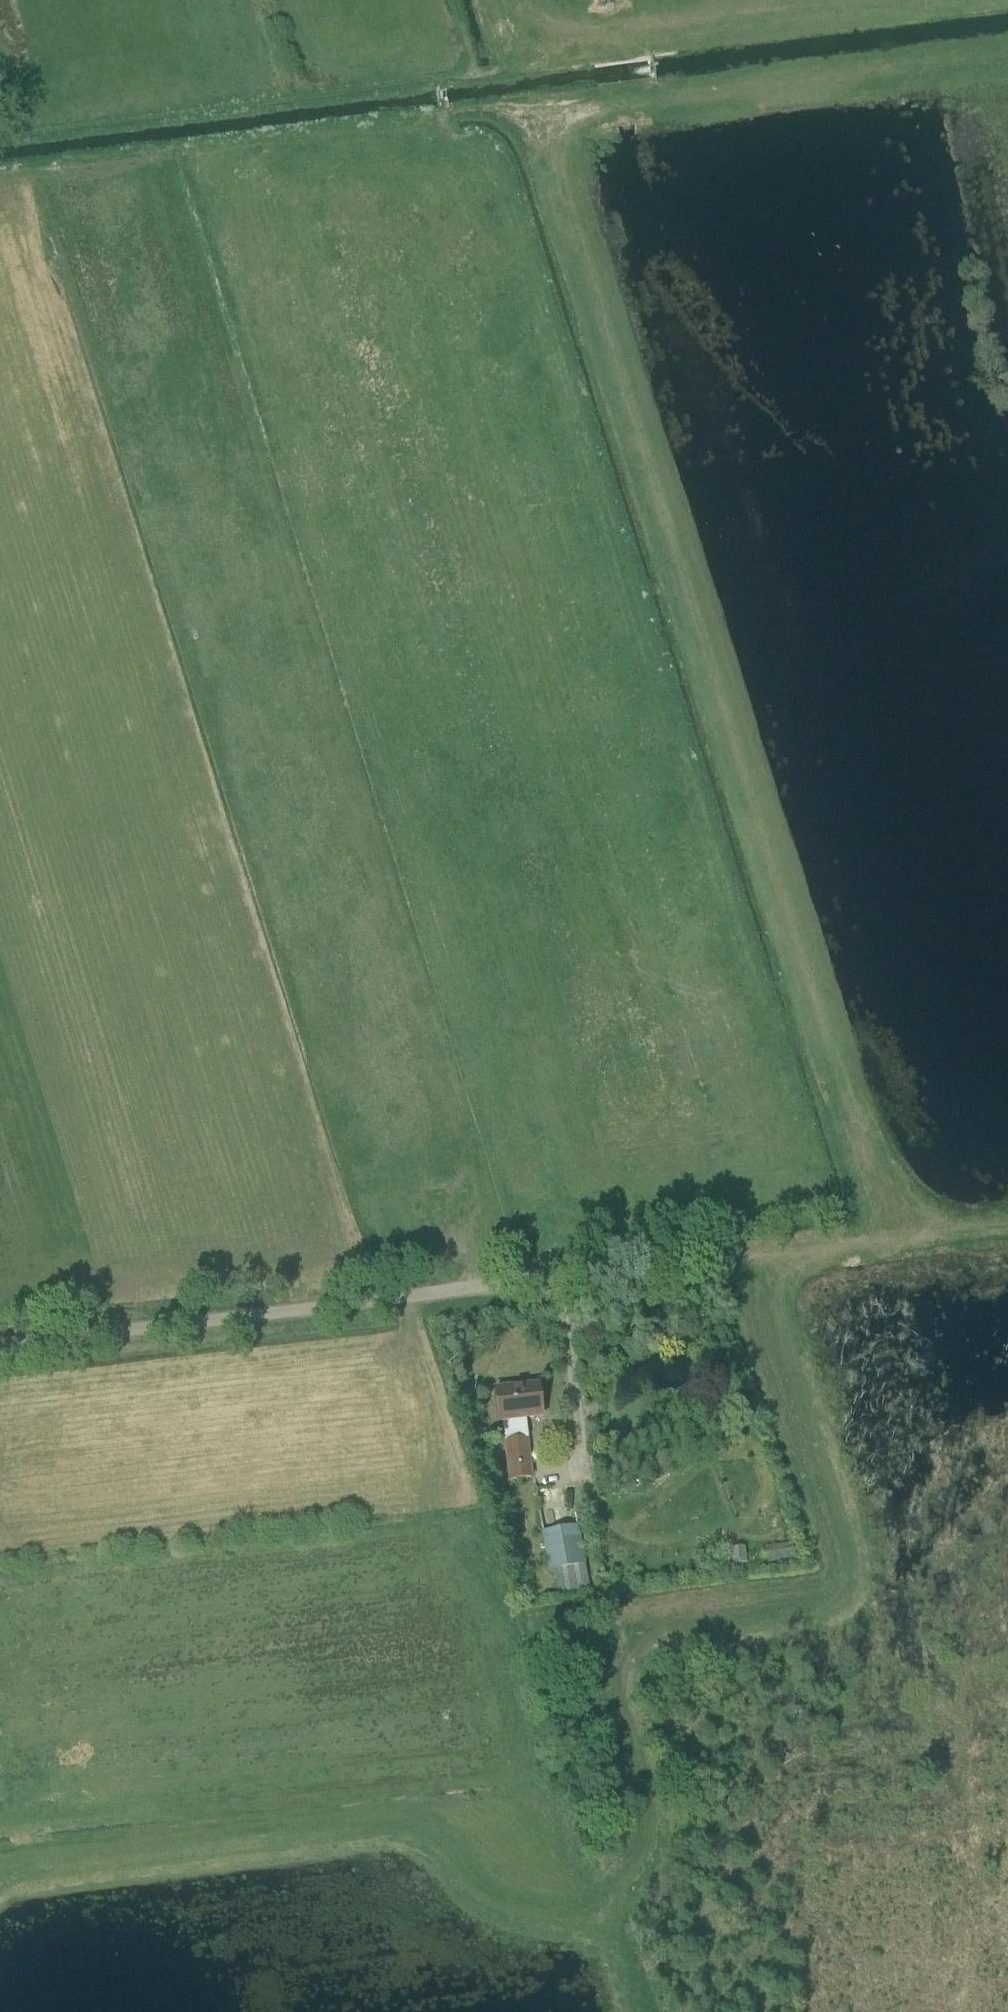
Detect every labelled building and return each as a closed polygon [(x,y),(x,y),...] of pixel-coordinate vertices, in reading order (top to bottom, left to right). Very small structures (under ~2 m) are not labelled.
[(505,1442),(509,1480),(530,1478),(526,1440),(524,1440),(521,1419),(541,1416),(538,1386),(495,1391),(499,1421),(505,1420),(507,1442),(505,1442)] [(554,1570),(558,1595),(587,1590),(569,1486),(533,1492),(547,1572),(554,1570)] [(731,1548),(734,1565),(746,1563),(744,1547),(731,1548)]
